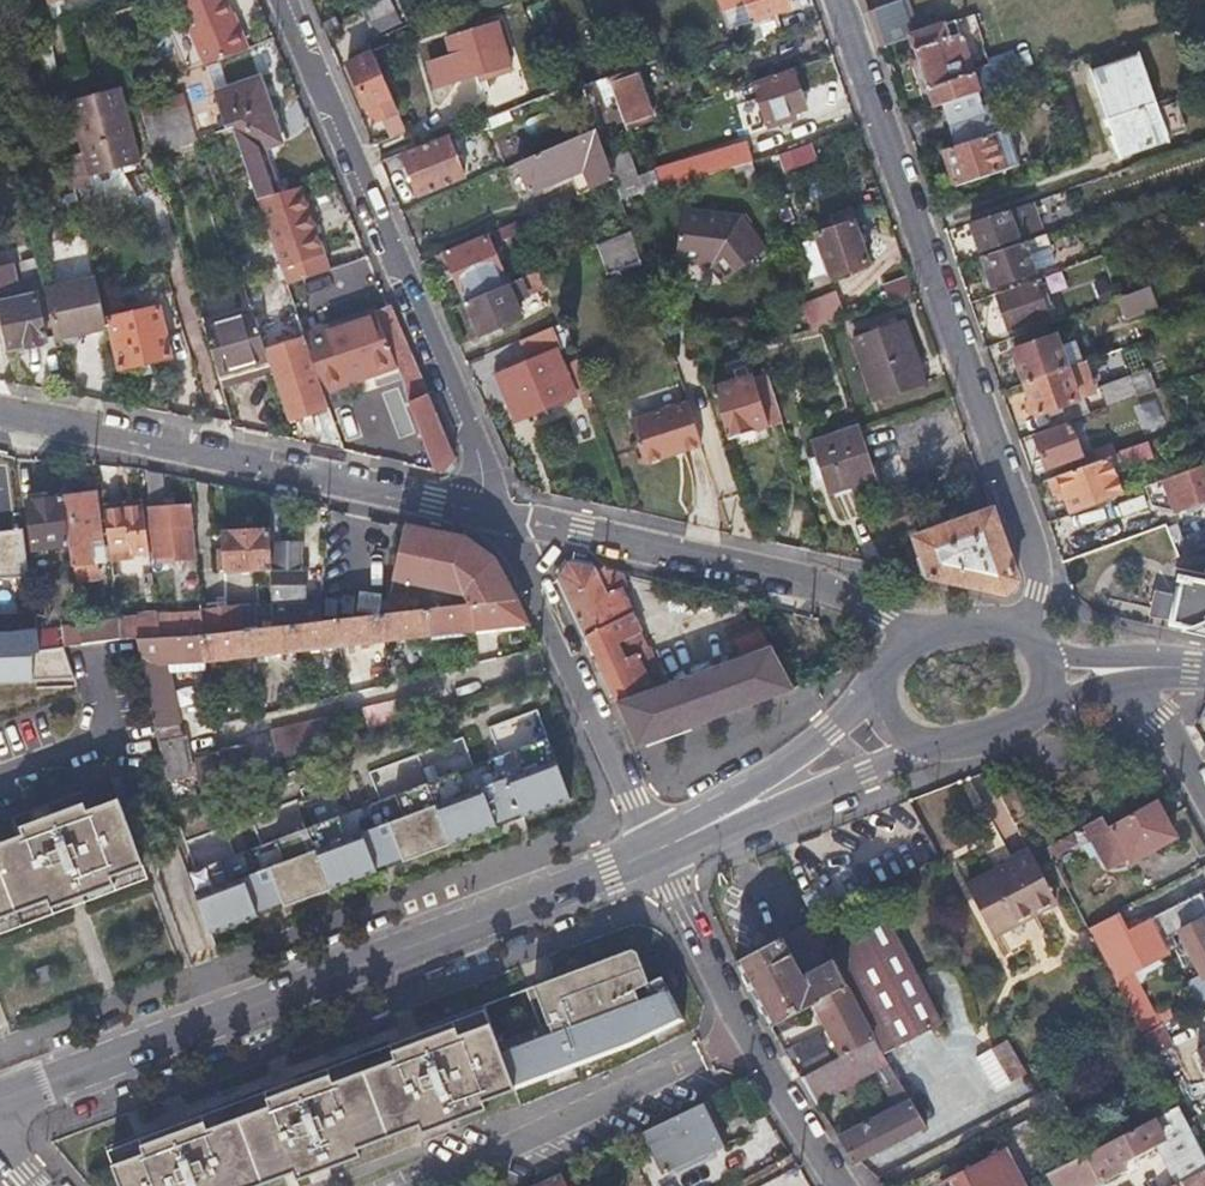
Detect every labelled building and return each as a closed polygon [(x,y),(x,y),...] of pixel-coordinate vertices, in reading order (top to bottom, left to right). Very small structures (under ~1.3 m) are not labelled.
[(204,68),(244,52),(223,0),(178,0),(204,68)] [(375,36),(405,24),(395,0),(386,0),(364,9),(375,36)] [(735,6),(747,2),(760,39),(790,29),(785,13),(790,11),(787,0),(733,0),(735,6)] [(948,20),(909,33),(897,0),(893,0),(867,9),(880,47),(907,38),(930,107),(942,102),(976,91),(1102,51),(1094,29),(1100,26),(1092,0),(964,0),(985,63),(966,69),(948,20)] [(1196,27),(1188,3),(1177,7),(1185,31),(1196,27)] [(332,20),(319,25),(324,37),(337,31),(332,20)] [(497,23),(445,41),(452,58),(429,66),(438,88),(478,74),(480,80),(514,69),(497,23)] [(33,34),(45,84),(60,80),(47,31),(33,34)] [(368,52),(356,58),(344,63),(368,118),(381,112),(392,135),(403,130),(368,52)] [(1091,72),(1106,114),(1122,156),(1169,138),(1137,55),(1091,72)] [(593,125),(606,120),(619,115),(624,131),(647,123),(637,82),(664,72),(659,58),(604,77),(579,87),(586,105),(593,125)] [(604,77),(598,61),(574,72),(578,82),(579,87),(604,77)] [(768,131),(781,127),(794,123),(791,115),(806,110),(792,72),(751,85),(768,131)] [(258,199),(286,191),(273,154),(289,148),(265,81),(216,98),(228,129),(234,127),(258,199)] [(65,102),(75,139),(86,176),(136,163),(115,89),(65,102)] [(982,107),(976,91),(942,102),(957,143),(942,148),(955,186),(1018,166),(1004,128),(1000,130),(990,104),(982,107)] [(139,111),(141,120),(167,112),(164,103),(139,111)] [(576,198),(612,183),(603,154),(595,131),(515,164),(527,193),(568,177),(576,198)] [(400,154),(408,175),(417,196),(463,178),(445,136),(400,154)] [(745,137),(654,167),(661,185),(732,163),(752,157),(745,137)] [(661,185),(654,167),(634,173),(625,146),(603,154),(612,183),(618,199),(661,185)] [(737,176),(756,169),(752,157),(732,163),(737,176)] [(564,187),(570,200),(576,198),(568,177),(527,193),(531,201),(564,187)] [(302,186),(286,191),(258,199),(282,269),(324,255),(302,186)] [(1032,204),(971,226),(982,255),(1042,232),(1032,204)] [(832,214),(833,219),(836,224),(816,231),(831,275),(869,261),(849,208),(832,214)] [(733,271),(744,263),(755,255),(748,246),(756,239),(738,215),(681,211),(676,259),(711,262),(720,254),(733,271)] [(445,256),(460,293),(501,277),(489,248),(542,225),(537,214),(484,235),(486,239),(445,256)] [(630,233),(593,248),(608,282),(641,268),(630,233)] [(983,260),(988,274),(993,288),(1057,265),(1047,237),(983,260)] [(763,248),(756,239),(748,246),(755,255),(763,248)] [(710,289),(733,271),(720,254),(711,262),(719,274),(707,284),(710,289)] [(36,297),(19,300),(10,264),(0,267),(0,313),(8,350),(46,341),(36,297)] [(478,336),(498,327),(519,318),(511,300),(541,288),(534,272),(463,302),(478,336)] [(54,341),(106,330),(104,320),(98,294),(94,279),(42,292),(54,341)] [(992,300),(999,317),(1005,334),(1049,318),(1036,284),(992,300)] [(137,285),(98,294),(104,320),(107,320),(143,311),(137,285)] [(1118,297),(1123,310),(1128,322),(1158,310),(1148,286),(1118,297)] [(828,323),(825,316),(841,310),(833,290),(802,300),(812,327),(828,323)] [(246,305),(200,320),(202,328),(249,313),(246,305)] [(118,369),(144,363),(169,357),(156,308),(143,311),(107,320),(118,369)] [(202,328),(215,375),(264,360),(262,354),(249,313),(202,328)] [(306,340),(320,384),(392,362),(378,323),(376,316),(305,337),(306,340)] [(872,327),(874,333),(902,323),(901,317),(872,327)] [(391,318),(378,323),(392,362),(433,472),(437,473),(450,459),(391,318)] [(854,339),(875,398),(922,382),(902,323),(874,333),(854,339)] [(545,332),(519,344),(527,360),(494,374),(514,420),(588,388),(578,361),(561,368),(545,332)] [(1025,384),(1066,368),(1055,338),(1014,354),(1025,384)] [(320,384),(306,340),(262,354),(264,360),(266,366),(283,422),(329,408),(320,384)] [(748,356),(737,359),(727,363),(732,381),(714,387),(740,468),(791,452),(766,370),(754,373),(748,356)] [(266,366),(264,360),(215,375),(217,381),(266,366)] [(1080,403),(1066,368),(1025,384),(1026,386),(1039,418),(1045,416),(1080,403)] [(1135,400),(1132,391),(1128,383),(1099,394),(1106,411),(1135,400)] [(685,400),(628,419),(643,462),(700,443),(685,400)] [(1086,419),(1080,403),(1045,416),(1051,433),(1086,419)] [(861,425),(812,439),(827,489),(876,474),(861,425)] [(1035,443),(1040,457),(1045,470),(1083,456),(1072,428),(1035,443)] [(1063,496),(1071,516),(1100,505),(1121,497),(1108,467),(1124,462),(1127,468),(1155,458),(1149,444),(1118,456),(1098,464),(1048,483),(1055,499),(1063,496)] [(1094,454),(1098,464),(1118,456),(1116,451),(1114,446),(1094,454)] [(1168,497),(1174,512),(1204,500),(1204,465),(1162,481),(1168,497)] [(91,494),(60,497),(67,544),(71,568),(89,566),(86,543),(97,542),(91,494)] [(67,544),(60,497),(23,502),(30,549),(67,544)] [(102,508),(103,514),(147,509),(146,502),(102,508)] [(151,508),(154,535),(157,561),(185,558),(184,548),(196,546),(191,503),(151,508)] [(1015,581),(989,505),(911,535),(926,576),(1005,593),(1015,581)] [(1100,505),(1071,516),(1077,533),(1107,522),(1100,505)] [(147,509),(103,514),(108,559),(152,553),(147,509)] [(469,603),(472,603),(513,598),(489,555),(461,539),(402,526),(393,579),(464,592),(469,603)] [(269,528),(247,530),(225,533),(229,569),(272,564),(269,528)] [(1204,544),(1204,529),(1173,541),(1178,555),(1204,544)] [(306,563),(303,563),(300,563),(296,537),(274,540),(276,563),(272,564),(275,599),(310,594),(306,563)] [(575,622),(609,696),(613,703),(635,751),(794,692),(772,649),(663,685),(610,571),(567,562),(554,577),(575,622)] [(198,569),(190,570),(181,572),(183,588),(201,586),(198,569)] [(1163,623),(1186,628),(1185,632),(1204,636),(1204,580),(1168,572),(1166,579),(1172,580),(1163,623)] [(384,612),(426,607),(434,606),(434,602),(405,593),(379,597),(380,612),(384,612)] [(513,598),(472,603),(475,629),(510,625),(512,637),(530,635),(513,598)] [(248,626),(259,625),(256,602),(230,606),(229,599),(202,602),(206,630),(248,626)] [(276,623),(293,621),(335,617),(334,601),(311,605),(312,610),(276,615),(276,623)] [(434,606),(426,607),(430,634),(435,633),(436,639),(454,638),(453,631),(475,629),(472,603),(469,603),(434,606)] [(426,607),(384,612),(387,638),(430,634),(426,607)] [(380,612),(338,616),(341,643),(387,638),(384,612),(380,612)] [(335,617),(293,621),(295,648),(341,643),(338,616),(335,617)] [(160,618),(117,622),(119,637),(120,639),(140,637),(162,635),(160,618)] [(80,627),(81,635),(82,643),(119,637),(117,622),(117,621),(80,627)] [(259,625),(248,626),(251,653),(295,648),(293,621),(276,623),(259,625)] [(251,653),(248,626),(206,630),(208,657),(251,653)] [(208,657),(206,630),(162,635),(140,637),(167,786),(191,780),(182,729),(179,730),(173,695),(159,697),(155,670),(150,663),(172,661),(208,657)] [(210,671),(208,657),(172,661),(174,675),(210,671)] [(389,666),(391,682),(408,678),(406,664),(389,666)] [(419,691),(394,698),(395,721),(421,711),(419,691)] [(395,721),(394,698),(364,705),(366,731),(395,721)] [(332,713),(302,719),(272,726),(276,761),(305,753),(306,754),(336,743),(332,713)] [(547,740),(186,874),(207,933),(568,799),(547,740)] [(249,776),(244,742),(219,746),(219,747),(224,784),(249,776)] [(205,749),(210,789),(224,784),(219,747),(205,749)] [(1127,856),(1128,858),(1129,859),(1144,851),(1150,861),(1159,856),(1153,846),(1171,836),(1151,801),(1104,827),(1098,819),(1082,828),(1105,868),(1127,856)] [(142,868),(120,810),(89,821),(86,814),(17,839),(20,847),(0,854),(0,921),(41,905),(45,915),(114,890),(111,880),(142,868)] [(1065,847),(1047,856),(1052,866),(1070,856),(1065,847)] [(1010,864),(1033,910),(1052,901),(1029,855),(1010,864)] [(989,933),(1033,910),(1010,864),(965,887),(989,933)] [(1171,940),(1170,939),(1176,935),(1204,986),(1204,933),(1198,921),(1204,917),(1204,906),(1198,893),(1148,919),(1164,947),(1172,942),(1171,940)] [(1166,952),(1164,947),(1148,919),(1126,930),(1117,912),(1085,929),(1112,983),(1129,973),(1166,952)] [(842,987),(869,1040),(879,1060),(936,1030),(880,919),(822,947),(831,965),(842,987)] [(842,987),(831,965),(797,976),(779,940),(733,963),(768,1028),(813,1003),(842,987)] [(116,1185),(258,1185),(291,1173),(295,1181),(359,1156),(356,1148),(417,1124),(420,1131),(484,1107),(480,1098),(674,1021),(662,989),(633,996),(629,985),(643,979),(630,948),(625,946),(478,1004),(485,1022),(454,1033),(451,1027),(389,1051),(392,1058),(331,1082),(328,1076),(263,1100),(267,1108),(204,1133),(201,1125),(138,1150),(141,1158),(110,1170),(116,1185)] [(1143,999),(1129,973),(1112,983),(1141,1040),(1158,1030),(1143,999)] [(662,989),(656,974),(643,979),(629,985),(633,996),(662,989)] [(869,1040),(842,987),(813,1003),(841,1056),(869,1040)] [(879,1060),(869,1040),(841,1056),(800,1080),(815,1104),(868,1074),(880,1100),(895,1091),(879,1060)] [(985,1053),(993,1070),(1001,1087),(1014,1081),(997,1047),(985,1053)] [(1117,1105),(1073,1130),(1087,1157),(1142,1126),(1115,1072),(1103,1077),(1117,1105)] [(895,1091),(880,1100),(888,1117),(904,1109),(895,1091)] [(642,1135),(651,1154),(661,1173),(722,1144),(704,1106),(642,1135)] [(1204,1171),(1204,1164),(1176,1107),(1147,1124),(1154,1138),(1178,1185),(1204,1171)] [(839,1142),(847,1155),(855,1168),(918,1136),(904,1109),(888,1117),(839,1142)] [(1044,1185),(1085,1185),(1116,1168),(1112,1161),(1154,1138),(1147,1124),(1142,1126),(1087,1157),(1042,1182),(1044,1185)] [(1000,1163),(954,1185),(1012,1185),(1000,1163)] [(1178,1185),(1175,1185),(1204,1185),(1204,1171),(1178,1185)] [(534,1185),(566,1185),(560,1173),(534,1185)]
